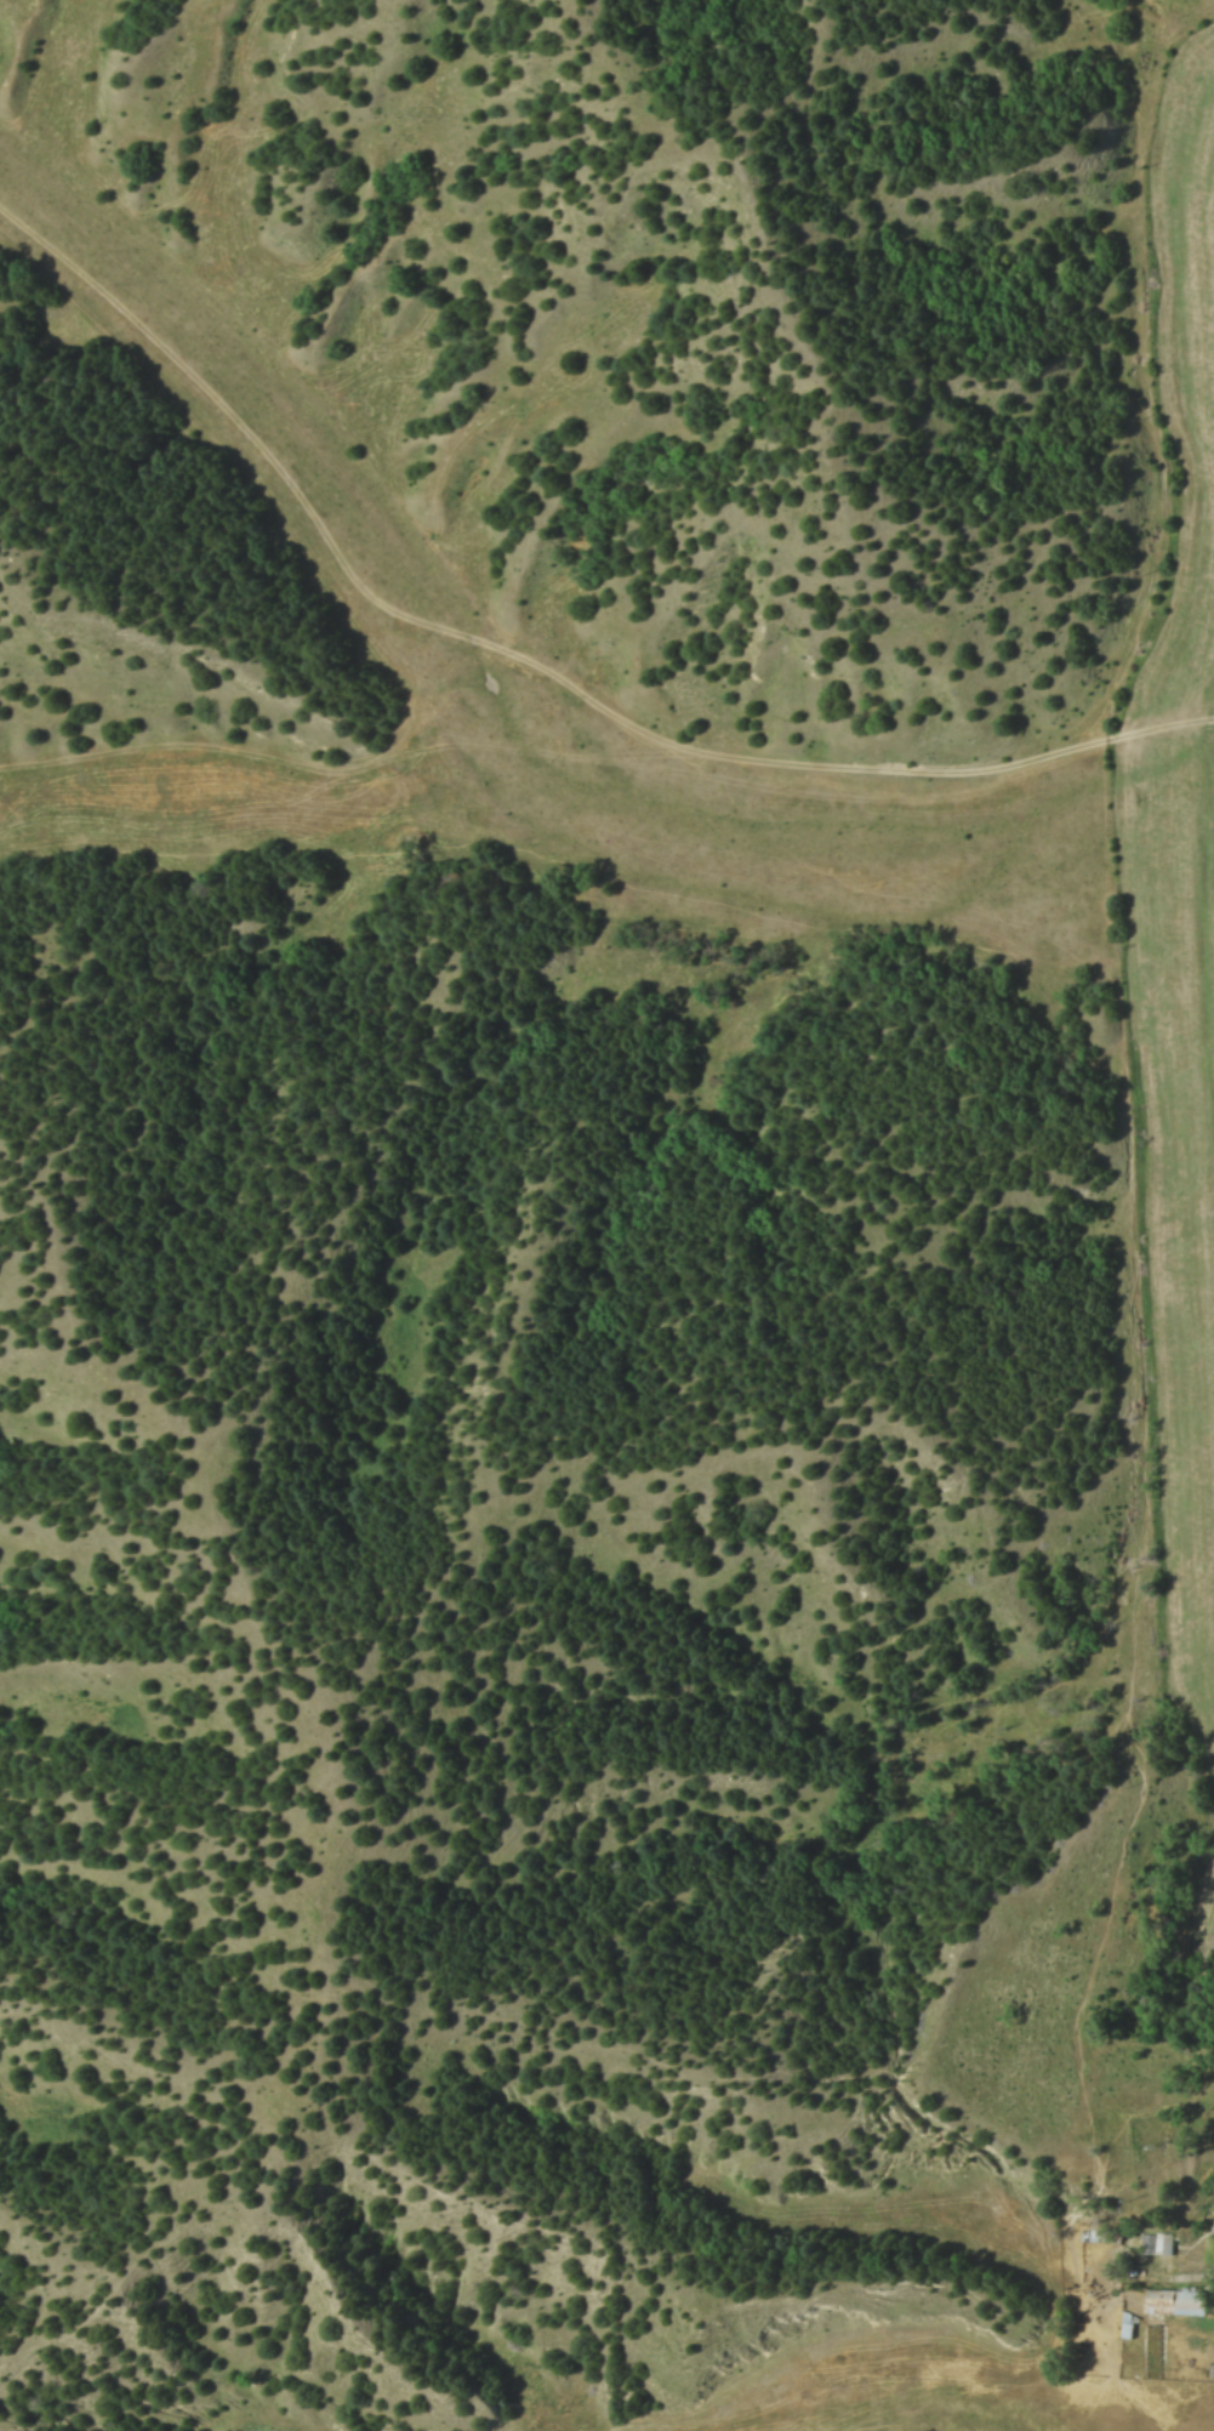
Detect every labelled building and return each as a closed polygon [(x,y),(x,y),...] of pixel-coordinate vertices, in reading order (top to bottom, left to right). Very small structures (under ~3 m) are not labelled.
[(1151,2232),(1151,2253),(1172,2253),(1172,2232),(1151,2232)] [(1207,2290),(1146,2290),(1146,2313),(1207,2313),(1207,2290)] [(1121,2334),(1131,2336),(1136,2314),(1126,2312),(1121,2334)]
